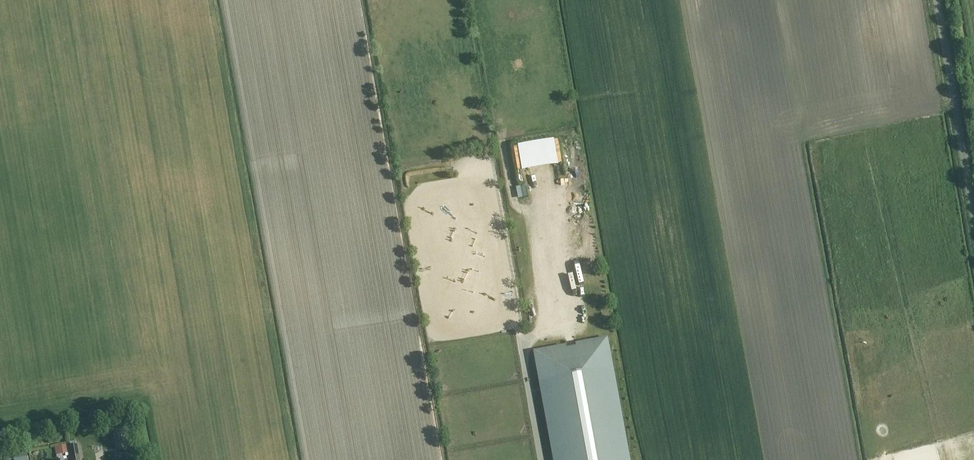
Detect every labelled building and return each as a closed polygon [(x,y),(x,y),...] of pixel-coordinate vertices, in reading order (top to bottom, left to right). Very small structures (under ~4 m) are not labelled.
[(537,355),(556,459),(626,459),(604,342),(537,355)] [(122,433),(117,434),(120,452),(125,452),(127,451),(124,433),(122,433)] [(55,447),(57,456),(59,455),(60,459),(67,459),(65,454),(68,454),(66,445),(55,447)] [(72,459),(78,459),(76,446),(70,447),(72,459)]
